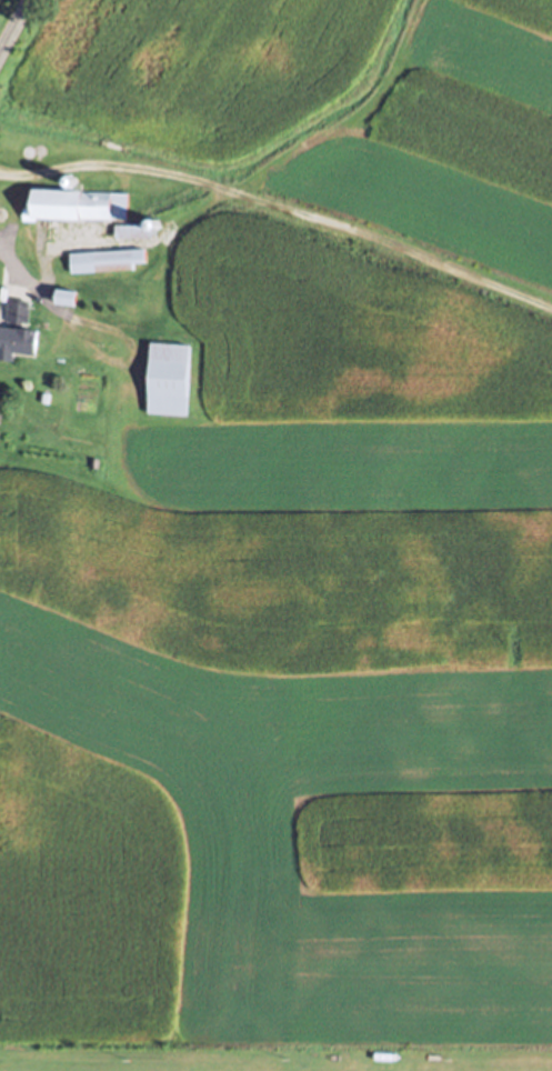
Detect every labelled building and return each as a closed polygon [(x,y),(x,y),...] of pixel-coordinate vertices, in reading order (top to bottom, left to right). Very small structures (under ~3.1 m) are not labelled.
[(80,181),(80,190),(127,191),(127,218),(82,218),(82,220),(32,218),(32,220),(20,220),(20,208),(32,208),(33,188),(70,190),(70,187),(69,187),(68,186),(67,186),(67,184),(66,184),(66,183),(64,182),(64,181),(64,180),(66,179),(66,178),(67,178),(67,177),(68,177),(69,177),(70,176),(70,177),(71,177),(72,177),(73,177),(73,178),(74,178),(74,179),(74,180),(76,181),(80,181)] [(160,232),(155,234),(150,234),(150,238),(112,237),(112,224),(150,226),(150,228),(157,227),(157,226),(157,224),(158,224),(158,223),(159,223),(159,222),(160,222),(160,221),(161,221),(162,221),(163,221),(164,221),(164,222),(165,222),(167,223),(167,224),(168,224),(168,226),(168,227),(168,228),(168,229),(167,230),(167,231),(165,231),(164,232),(163,232),(162,232),(161,232),(160,232)] [(68,252),(142,248),(143,260),(130,261),(131,268),(69,270),(68,252)] [(81,292),(60,291),(59,305),(79,307),(81,292)] [(12,360),(0,357),(0,324),(3,324),(8,296),(30,299),(24,327),(37,329),(32,350),(14,348),(12,360)] [(149,341),(190,343),(185,414),(144,412),(149,341)] [(47,391),(46,402),(37,401),(39,390),(47,391)]
